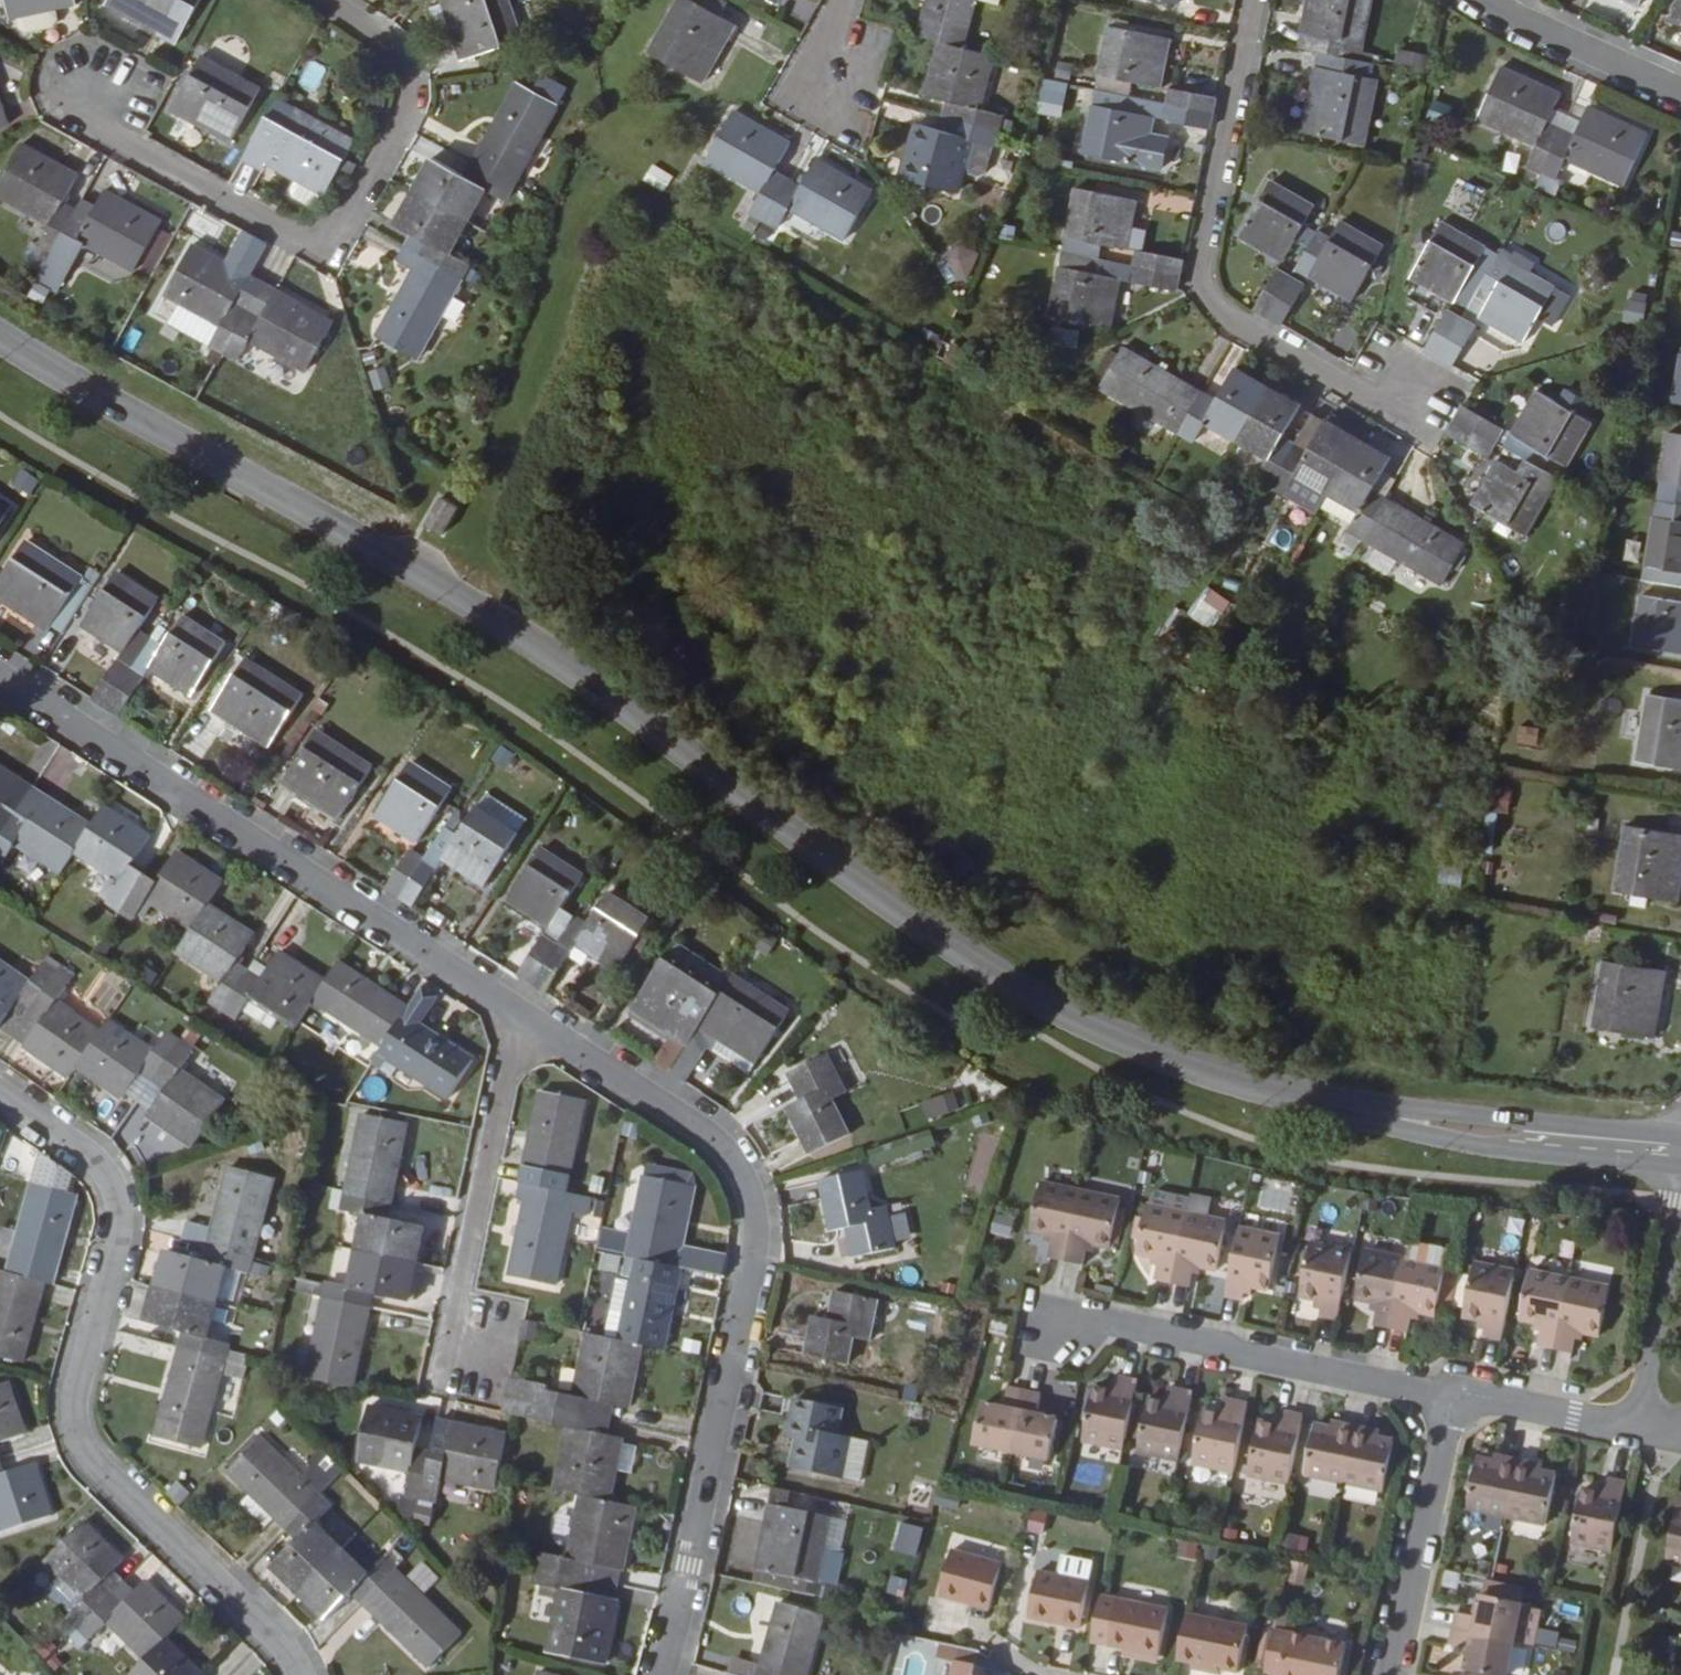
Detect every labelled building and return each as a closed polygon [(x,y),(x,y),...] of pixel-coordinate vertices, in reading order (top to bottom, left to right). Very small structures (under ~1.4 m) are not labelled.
[(74,0),(2,0),(6,16),(13,15),(50,7),(75,3),(74,0)] [(106,2),(161,34),(181,0),(108,0),(106,2)] [(507,0),(443,0),(444,2),(449,20),(462,59),(520,41),(507,0)] [(666,60),(720,91),(754,33),(739,25),(745,13),(723,0),(703,0),(701,3),(699,2),(666,60)] [(792,11),(799,0),(775,0),(792,11)] [(976,0),(928,0),(918,37),(941,43),(962,49),(976,0)] [(1371,0),(1309,0),(1299,48),(1319,52),(1358,60),(1371,0)] [(1670,20),(1680,25),(1680,0),(1679,0),(1670,20)] [(449,20),(444,2),(429,7),(436,24),(449,20)] [(48,24),(53,17),(50,7),(13,15),(16,26),(23,30),(48,24)] [(1156,87),(1167,35),(1107,22),(1093,88),(1129,96),(1131,82),(1156,87)] [(982,107),(995,58),(962,49),(941,43),(928,94),(953,101),(949,117),(999,131),(1004,114),(982,107)] [(1428,74),(1432,56),(1395,48),(1392,67),(1428,74)] [(1366,144),(1379,81),(1374,80),(1377,64),(1358,60),(1319,52),(1302,132),(1366,144)] [(202,53),(171,107),(229,140),(260,87),(202,53)] [(317,92),(326,66),(308,60),(299,86),(317,92)] [(1545,122),(1553,105),(1558,94),(1499,67),(1476,118),(1534,144),(1526,164),(1540,170),(1559,129),(1545,122)] [(1043,79),(1038,113),(1063,117),(1068,83),(1043,79)] [(507,182),(551,103),(512,81),(467,160),(507,182)] [(1146,137),(1153,101),(1129,96),(1093,88),(1080,154),(1160,170),(1166,140),(1146,137)] [(1209,113),(1212,99),(1168,89),(1166,104),(1209,113)] [(352,139),(278,96),(245,154),(260,164),(264,158),(294,175),(318,190),(322,192),(352,139)] [(1207,126),(1209,113),(1166,104),(1163,117),(1207,126)] [(1559,129),(1567,111),(1553,105),(1545,122),(1559,129)] [(1623,183),(1646,133),(1587,107),(1582,118),(1574,135),(1559,129),(1540,170),(1555,177),(1564,157),(1623,183)] [(1574,135),(1582,118),(1567,111),(1559,129),(1574,135)] [(774,171),(790,143),(735,112),(708,158),(763,189),(751,210),(765,218),(787,178),(774,171)] [(959,192),(973,139),(995,146),(999,131),(949,117),(944,132),(919,125),(904,177),(959,192)] [(75,177),(19,146),(0,180),(0,200),(47,226),(36,247),(49,255),(72,213),(59,206),(75,177)] [(499,197),(507,182),(467,160),(459,174),(430,159),(412,190),(461,217),(479,186),(499,197)] [(847,238),(873,191),(819,159),(803,186),(787,178),(765,218),(780,227),(792,206),(847,238)] [(653,163),(643,180),(664,192),(674,175),(653,163)] [(318,190),(294,175),(288,184),(290,192),(305,201),(311,199),(318,190)] [(1272,180),(1239,234),(1282,259),(1314,205),(1272,180)] [(1467,182),(1455,208),(1475,218),(1487,192),(1467,182)] [(1073,185),(1063,235),(1123,247),(1133,197),(1073,185)] [(443,249),(461,217),(412,190),(395,222),(423,238),(416,251),(456,273),(464,260),(443,249)] [(132,273),(160,223),(102,192),(86,220),(72,213),(49,255),(63,263),(75,242),(82,246),(132,273)] [(1339,219),(1307,273),(1350,299),(1382,245),(1339,219)] [(1439,221),(1409,275),(1453,300),(1484,246),(1439,221)] [(246,275),(264,241),(244,230),(225,264),(246,275)] [(58,291),(82,246),(75,242),(63,263),(49,255),(36,280),(58,291)] [(231,304),(247,276),(246,275),(225,264),(190,245),(163,294),(220,326),(208,346),(222,353),(245,312),(231,304)] [(412,354),(456,273),(416,251),(406,246),(397,262),(407,267),(371,331),(412,354)] [(1523,340),(1553,285),(1510,260),(1513,255),(1500,248),(1480,283),(1493,290),(1479,315),(1523,340)] [(1176,273),(1180,258),(1136,249),(1132,264),(1176,273)] [(1107,327),(1117,276),(1087,270),(1090,256),(1061,250),(1047,314),(1107,327)] [(1173,288),(1176,273),(1132,264),(1130,278),(1173,288)] [(1267,315),(1289,277),(1276,269),(1254,307),(1267,315)] [(245,312),(261,283),(247,276),(231,304),(245,312)] [(1278,322),(1301,284),(1289,277),(1267,315),(1278,322)] [(259,320),(275,291),(261,283),(245,312),(259,320)] [(302,371),(331,321),(275,291),(259,320),(245,312),(222,353),(237,361),(247,341),(302,371)] [(1648,324),(1648,295),(1627,294),(1626,324),(1648,324)] [(1437,357),(1460,318),(1447,310),(1424,350),(1437,357)] [(1450,365),(1473,326),(1460,318),(1437,357),(1450,365)] [(1201,395),(1122,349),(1100,387),(1178,433),(1201,395)] [(1672,401),(1680,403),(1680,352),(1672,401)] [(374,390),(393,385),(388,366),(369,371),(374,390)] [(1235,440),(1266,387),(1235,369),(1215,403),(1201,395),(1178,433),(1193,442),(1205,423),(1235,440)] [(1292,447),(1311,414),(1289,400),(1266,387),(1235,440),(1230,449),(1255,465),(1250,474),(1270,486),(1292,447)] [(1565,466),(1591,422),(1538,390),(1512,434),(1550,457),(1565,466)] [(1502,429),(1462,406),(1455,418),(1494,442),(1502,429)] [(1305,454),(1324,422),(1311,414),(1292,447),(1305,454)] [(1494,442),(1455,418),(1448,430),(1487,454),(1494,442)] [(1327,493),(1357,440),(1324,422),(1305,454),(1292,447),(1270,486),(1283,494),(1294,474),(1327,493)] [(1659,480),(1680,484),(1680,433),(1668,431),(1659,480)] [(1550,457),(1512,434),(1504,447),(1524,460),(1543,471),(1550,457)] [(1369,492),(1379,474),(1389,458),(1357,440),(1327,493),(1358,511),(1340,542),(1354,550),(1361,538),(1383,500),(1369,492)] [(1525,535),(1557,479),(1543,471),(1524,460),(1517,472),(1497,460),(1472,503),(1496,517),(1490,528),(1504,536),(1511,526),(1525,535)] [(22,471),(13,485),(30,495),(39,481),(22,471)] [(1383,500),(1393,482),(1379,474),(1369,492),(1383,500)] [(441,493),(426,521),(443,531),(458,502),(441,493)] [(9,504),(0,498),(0,518),(9,504)] [(1440,585),(1463,546),(1383,500),(1361,538),(1375,547),(1397,560),(1440,585)] [(1654,513),(1643,579),(1680,585),(1680,518),(1654,513)] [(94,586),(24,542),(0,579),(0,598),(44,628),(48,623),(64,633),(94,586)] [(1388,574),(1397,560),(1375,547),(1366,561),(1388,574)] [(136,632),(157,601),(115,573),(82,624),(122,651),(93,699),(106,708),(130,671),(149,641),(136,632)] [(1208,586),(1189,616),(1212,631),(1231,600),(1208,586)] [(1632,642),(1680,650),(1680,600),(1641,593),(1632,642)] [(182,617),(148,668),(189,694),(222,643),(182,617)] [(248,660),(214,711),(266,745),(300,694),(248,660)] [(119,716),(143,680),(130,671),(106,708),(119,716)] [(1646,692),(1636,757),(1680,765),(1680,698),(1646,692)] [(1537,727),(1518,724),(1515,741),(1535,744),(1537,727)] [(315,728),(280,782),(337,818),(371,767),(315,728)] [(408,762),(374,813),(417,841),(451,790),(408,762)] [(18,778),(0,767),(0,839),(15,815),(0,805),(18,778)] [(15,815),(33,788),(18,778),(0,805),(15,815)] [(92,826),(33,788),(15,815),(0,839),(0,862),(3,864),(17,844),(62,873),(75,852),(92,826)] [(134,860),(151,833),(106,805),(92,826),(75,852),(120,881),(108,900),(122,909),(148,869),(134,860)] [(476,807),(442,857),(484,885),(517,834),(476,807)] [(1625,822),(1613,889),(1675,899),(1680,864),(1680,831),(1625,822)] [(564,906),(583,877),(541,849),(508,900),(549,927),(519,973),(532,982),(570,923),(576,913),(564,906)] [(208,905),(224,880),(180,852),(161,877),(148,869),(122,909),(136,918),(149,899),(194,927),(208,905)] [(400,897),(424,861),(411,852),(386,888),(400,897)] [(412,905),(436,869),(424,861),(400,897),(412,905)] [(617,971),(649,919),(608,892),(582,931),(570,923),(532,982),(545,990),(576,944),(617,971)] [(235,961),(253,934),(208,905),(194,927),(178,952),(222,980),(210,999),(225,1009),(250,971),(235,961)] [(734,974),(678,937),(666,955),(723,991),(734,974)] [(312,1002),(326,980),(281,952),(269,969),(262,980),(250,971),(225,1009),(238,1017),(243,1009),(251,998),(280,1016),(296,1026),(312,1002)] [(1634,965),(1635,957),(1613,954),(1612,961),(1634,965)] [(690,1042),(723,991),(666,955),(634,1007),(670,1030),(690,1042)] [(59,971),(46,962),(31,980),(0,959),(0,1025),(18,1001),(31,1010),(59,971)] [(1652,1037),(1663,970),(1634,965),(1612,961),(1601,960),(1590,1026),(1652,1037)] [(262,980),(269,969),(256,961),(250,971),(262,980)] [(408,1009),(337,963),(326,980),(312,1002),(383,1048),(408,1009)] [(103,1030),(59,1000),(72,980),(59,971),(31,1010),(45,1019),(27,1046),(70,1077),(79,1065),(103,1030)] [(785,1030),(778,1025),(788,1009),(734,974),(723,991),(690,1042),(672,1072),(685,1080),(708,1045),(748,1070),(771,1034),(780,1039),(785,1030)] [(471,1059),(421,1027),(441,996),(424,985),(408,1009),(383,1048),(379,1054),(446,1099),(471,1059)] [(280,1016),(251,998),(243,1009),(272,1028),(280,1016)] [(31,1010),(18,1001),(0,1025),(0,1028),(13,1037),(31,1010)] [(27,1046),(45,1019),(31,1010),(13,1037),(27,1046)] [(156,1077),(180,1042),(165,1032),(152,1049),(110,1020),(103,1030),(79,1065),(122,1094),(126,1089),(141,1067),(156,1077)] [(672,1072),(690,1042),(670,1030),(652,1059),(672,1072)] [(193,1144),(224,1099),(180,1069),(192,1051),(180,1042),(156,1077),(168,1086),(153,1108),(149,1114),(193,1144)] [(787,1102),(811,1150),(850,1131),(835,1097),(847,1091),(827,1052),(788,1071),(799,1095),(787,1102)] [(141,1099),(156,1077),(141,1067),(126,1089),(141,1099)] [(153,1108),(168,1086),(156,1077),(141,1099),(153,1108)] [(566,1189),(585,1101),(542,1093),(523,1181),(566,1189)] [(957,1093),(924,1104),(930,1122),(963,1112),(957,1093)] [(389,1202),(406,1123),(362,1113),(345,1193),(389,1202)] [(979,1132),(965,1187),(983,1191),(996,1136),(979,1132)] [(689,1182),(691,1172),(646,1163),(644,1173),(689,1182)] [(251,1255),(272,1176),(228,1165),(207,1243),(251,1255)] [(847,1226),(853,1254),(894,1247),(886,1202),(871,1205),(862,1169),(821,1179),(832,1230),(847,1226)] [(676,1246),(689,1182),(644,1173),(630,1238),(601,1232),(598,1248),(627,1254),(672,1263),(676,1246)] [(52,1282),(76,1194),(31,1180),(6,1269),(45,1280),(52,1282)] [(555,1283),(570,1207),(586,1211),(589,1194),(566,1189),(523,1181),(520,1198),(527,1199),(522,1227),(514,1225),(512,1235),(519,1236),(512,1274),(555,1283)] [(1067,1264),(1081,1194),(1041,1185),(1032,1232),(1046,1235),(1053,1236),(1051,1246),(1048,1259),(1067,1264)] [(416,1262),(423,1227),(386,1218),(389,1202),(345,1193),(341,1209),(364,1214),(356,1249),(416,1262)] [(1188,1217),(1191,1201),(1158,1193),(1151,1198),(1149,1209),(1188,1217)] [(1113,1250),(1122,1203),(1081,1194),(1067,1264),(1085,1268),(1088,1254),(1090,1245),(1098,1247),(1113,1250)] [(1174,1286),(1188,1217),(1149,1209),(1147,1208),(1138,1255),(1152,1258),(1160,1260),(1158,1268),(1155,1282),(1174,1286)] [(1217,1273),(1227,1225),(1188,1217),(1174,1286),(1190,1289),(1192,1275),(1194,1268),(1201,1269),(1217,1273)] [(1268,1291),(1279,1238),(1240,1230),(1226,1297),(1241,1299),(1242,1294),(1244,1285),(1252,1287),(1268,1291)] [(1051,1246),(1053,1236),(1046,1235),(1044,1244),(1051,1246)] [(215,1300),(224,1266),(246,1272),(251,1255),(207,1243),(203,1259),(165,1249),(156,1284),(215,1300)] [(1096,1255),(1098,1247),(1090,1245),(1088,1254),(1096,1255)] [(729,1256),(676,1246),(672,1263),(681,1265),(725,1274),(729,1256)] [(1337,1320),(1351,1254),(1311,1246),(1299,1299),(1315,1302),(1323,1303),(1321,1312),(1319,1316),(1337,1320)] [(409,1297),(416,1262),(356,1249),(349,1283),(327,1280),(324,1296),(369,1306),(372,1290),(409,1297)] [(1391,1331),(1405,1261),(1366,1253),(1355,1301),(1370,1304),(1378,1305),(1377,1314),(1375,1314),(1373,1327),(1391,1331)] [(664,1346),(681,1265),(672,1263),(627,1254),(624,1273),(633,1275),(631,1282),(621,1332),(620,1337),(641,1341),(664,1346)] [(1158,1268),(1160,1260),(1152,1258),(1151,1266),(1158,1268)] [(1436,1317),(1445,1269),(1405,1261),(1391,1331),(1408,1335),(1412,1321),(1414,1313),(1421,1314),(1436,1317)] [(1503,1339),(1517,1271),(1476,1263),(1464,1316),(1481,1319),(1488,1321),(1486,1330),(1485,1335),(1503,1339)] [(45,1280),(6,1269),(0,1268),(0,1352),(24,1358),(45,1280)] [(1200,1277),(1201,1269),(1194,1268),(1192,1275),(1200,1277)] [(1557,1350),(1572,1279),(1532,1270),(1522,1319),(1537,1322),(1543,1323),(1541,1332),(1538,1346),(1557,1350)] [(621,1332),(631,1282),(615,1279),(605,1329),(621,1332)] [(1602,1335),(1611,1287),(1572,1279),(1557,1350),(1574,1354),(1578,1340),(1580,1332),(1586,1333),(1602,1335)] [(206,1334),(215,1300),(156,1284),(147,1319),(173,1326),(184,1329),(180,1345),(224,1357),(228,1341),(206,1334)] [(1250,1296),(1252,1287),(1244,1285),(1242,1294),(1250,1296)] [(816,1311),(807,1358),(848,1366),(854,1339),(868,1342),(878,1297),(836,1287),(830,1314),(816,1311)] [(352,1386),(369,1306),(324,1296),(307,1376),(352,1386)] [(1321,1312),(1323,1303),(1315,1302),(1313,1310),(1321,1312)] [(1377,1314),(1378,1305),(1370,1304),(1369,1312),(1375,1314),(1377,1314)] [(1419,1323),(1421,1314),(1414,1313),(1412,1321),(1419,1323)] [(1486,1330),(1488,1321),(1481,1319),(1479,1329),(1486,1330)] [(180,1345),(184,1329),(173,1326),(168,1342),(180,1345)] [(628,1404),(641,1341),(620,1337),(588,1331),(576,1388),(517,1376),(513,1398),(543,1404),(590,1413),(593,1397),(605,1399),(628,1404)] [(1584,1341),(1586,1333),(1580,1332),(1578,1340),(1584,1341)] [(200,1445),(224,1357),(180,1345),(157,1434),(200,1445)] [(9,1380),(0,1383),(0,1442),(27,1433),(9,1380)] [(1124,1451),(1138,1383),(1119,1380),(1118,1385),(1116,1393),(1108,1392),(1095,1390),(1084,1443),(1124,1451)] [(1116,1393),(1118,1385),(1110,1384),(1108,1392),(1116,1393)] [(1173,1405),(1176,1391),(1167,1390),(1164,1404),(1173,1405)] [(1013,1453),(1025,1394),(1009,1391),(1006,1405),(1004,1410),(997,1409),(983,1406),(974,1444),(1013,1453)] [(1179,1463),(1193,1394),(1176,1391),(1173,1405),(1164,1404),(1150,1402),(1139,1454),(1179,1463)] [(1050,1461),(1058,1422),(1044,1419),(1039,1417),(1040,1411),(1042,1397),(1025,1394),(1013,1453),(1050,1461)] [(602,1416),(605,1399),(593,1397),(590,1413),(602,1416)] [(803,1444),(798,1468),(840,1477),(849,1437),(834,1433),(839,1408),(798,1398),(789,1440),(803,1444)] [(1226,1417),(1229,1403),(1221,1402),(1218,1416),(1226,1417)] [(1232,1474),(1246,1406),(1229,1403),(1226,1417),(1218,1416),(1203,1413),(1191,1465),(1232,1474)] [(621,1444),(622,1439),(598,1434),(586,1431),(590,1413),(543,1404),(539,1421),(568,1428),(556,1489),(584,1494),(610,1500),(615,1473),(621,1444)] [(433,1450),(416,1446),(422,1417),(369,1406),(357,1460),(411,1471),(407,1494),(422,1498),(433,1450)] [(598,1434),(602,1416),(590,1413),(586,1431),(598,1434)] [(1288,1485),(1301,1419),(1285,1415),(1284,1421),(1282,1429),(1276,1427),(1259,1424),(1248,1476),(1288,1485)] [(498,1489),(510,1434),(439,1419),(433,1450),(422,1498),(439,1502),(445,1478),(498,1489)] [(1282,1429),(1284,1421),(1277,1419),(1276,1427),(1282,1429)] [(1339,1432),(1341,1426),(1331,1424),(1330,1430),(1339,1432)] [(1345,1484),(1356,1430),(1341,1426),(1339,1432),(1330,1430),(1315,1427),(1304,1475),(1345,1484)] [(1385,1493),(1396,1445),(1382,1442),(1373,1440),(1374,1434),(1356,1430),(1345,1484),(1385,1493)] [(1382,1442),(1383,1435),(1374,1434),(1373,1440),(1382,1442)] [(289,1528),(321,1496),(262,1439),(230,1471),(249,1490),(276,1515),(289,1528)] [(630,1477),(636,1448),(621,1444),(615,1473),(630,1477)] [(1503,1466),(1505,1458),(1495,1456),(1493,1462),(1492,1464),(1503,1466)] [(37,1462),(5,1472),(0,1457),(0,1528),(1,1530),(54,1514),(37,1462)] [(1509,1515),(1521,1462),(1505,1458),(1503,1466),(1492,1464),(1493,1462),(1480,1459),(1469,1507),(1509,1515)] [(1549,1524),(1560,1476),(1547,1473),(1547,1475),(1538,1473),(1539,1466),(1521,1462),(1509,1515),(1549,1524)] [(1547,1473),(1548,1467),(1539,1466),(1538,1473),(1547,1475),(1547,1473)] [(1613,1550),(1627,1483),(1609,1479),(1608,1485),(1606,1495),(1598,1494),(1599,1492),(1584,1489),(1573,1541),(1613,1550)] [(1606,1495),(1608,1485),(1601,1484),(1599,1492),(1598,1494),(1606,1495)] [(443,1499),(466,1505),(470,1491),(447,1485),(443,1499)] [(829,1515),(832,1497),(774,1485),(770,1502),(829,1515)] [(276,1515),(249,1490),(240,1499),(267,1524),(276,1515)] [(624,1566),(637,1505),(610,1500),(584,1494),(571,1555),(543,1550),(540,1566),(584,1575),(587,1560),(624,1566)] [(300,1591),(343,1547),(318,1523),(333,1508),(321,1496),(289,1528),(301,1540),(275,1567),(300,1591)] [(817,1578),(829,1515),(770,1502),(757,1565),(817,1578)] [(1668,1563),(1680,1565),(1680,1502),(1668,1563)] [(1240,1544),(1244,1526),(1226,1522),(1222,1540),(1240,1544)] [(110,1570),(121,1559),(86,1524),(48,1563),(60,1575),(83,1598),(68,1613),(55,1627),(67,1639),(79,1627),(111,1594),(98,1583),(110,1570)] [(918,1559),(926,1530),(903,1524),(895,1552),(918,1559)] [(1247,1546),(1250,1528),(1244,1526),(1240,1544),(1247,1546)] [(1293,1558),(1298,1538),(1278,1534),(1274,1553),(1293,1558)] [(365,1600),(396,1568),(384,1557),(368,1572),(343,1547),(300,1591),(326,1616),(353,1589),(365,1600)] [(952,1552),(939,1598),(990,1612),(1002,1565),(952,1552)] [(621,1583),(624,1566),(587,1560),(584,1575),(621,1583)] [(605,1661),(618,1599),(581,1591),(584,1575),(540,1566),(537,1582),(565,1589),(552,1650),(605,1661)] [(463,1633),(396,1568),(365,1600),(431,1664),(463,1633)] [(111,1594),(122,1582),(110,1570),(98,1583),(111,1594)] [(1038,1573),(1028,1619),(1079,1631),(1088,1584),(1038,1573)] [(83,1598),(60,1575),(48,1587),(49,1594),(68,1613),(83,1598)] [(618,1599),(621,1583),(584,1575),(581,1591),(618,1599)] [(165,1638),(184,1619),(145,1581),(134,1593),(123,1606),(111,1594),(79,1627),(91,1638),(109,1620),(147,1656),(165,1638)] [(134,1593),(122,1582),(111,1594),(123,1606),(134,1593)] [(1108,1645),(1118,1599),(1101,1596),(1091,1641),(1108,1645)] [(1532,1648),(1541,1612),(1520,1608),(1521,1605),(1484,1597),(1480,1613),(1479,1619),(1471,1617),(1458,1615),(1455,1631),(1514,1644),(1532,1648)] [(1160,1656),(1169,1611),(1118,1599),(1108,1645),(1160,1656)] [(822,1613),(780,1600),(763,1661),(759,1674),(805,1674),(822,1613)] [(1248,1629),(1187,1616),(1177,1662),(1234,1674),(1238,1674),(1248,1629)] [(1514,1644),(1455,1631),(1451,1647),(1465,1650),(1471,1651),(1469,1659),(1467,1673),(1476,1674),(1508,1674),(1514,1644)] [(1281,1674),(1340,1674),(1346,1647),(1289,1635),(1281,1674)] [(203,1674),(165,1638),(147,1656),(129,1674),(202,1674),(203,1674)] [(1579,1658),(1581,1647),(1561,1643),(1558,1654),(1579,1658)] [(943,1646),(941,1661),(982,1667),(984,1653),(943,1646)] [(763,1661),(732,1653),(728,1670),(745,1674),(759,1674),(763,1661)]
